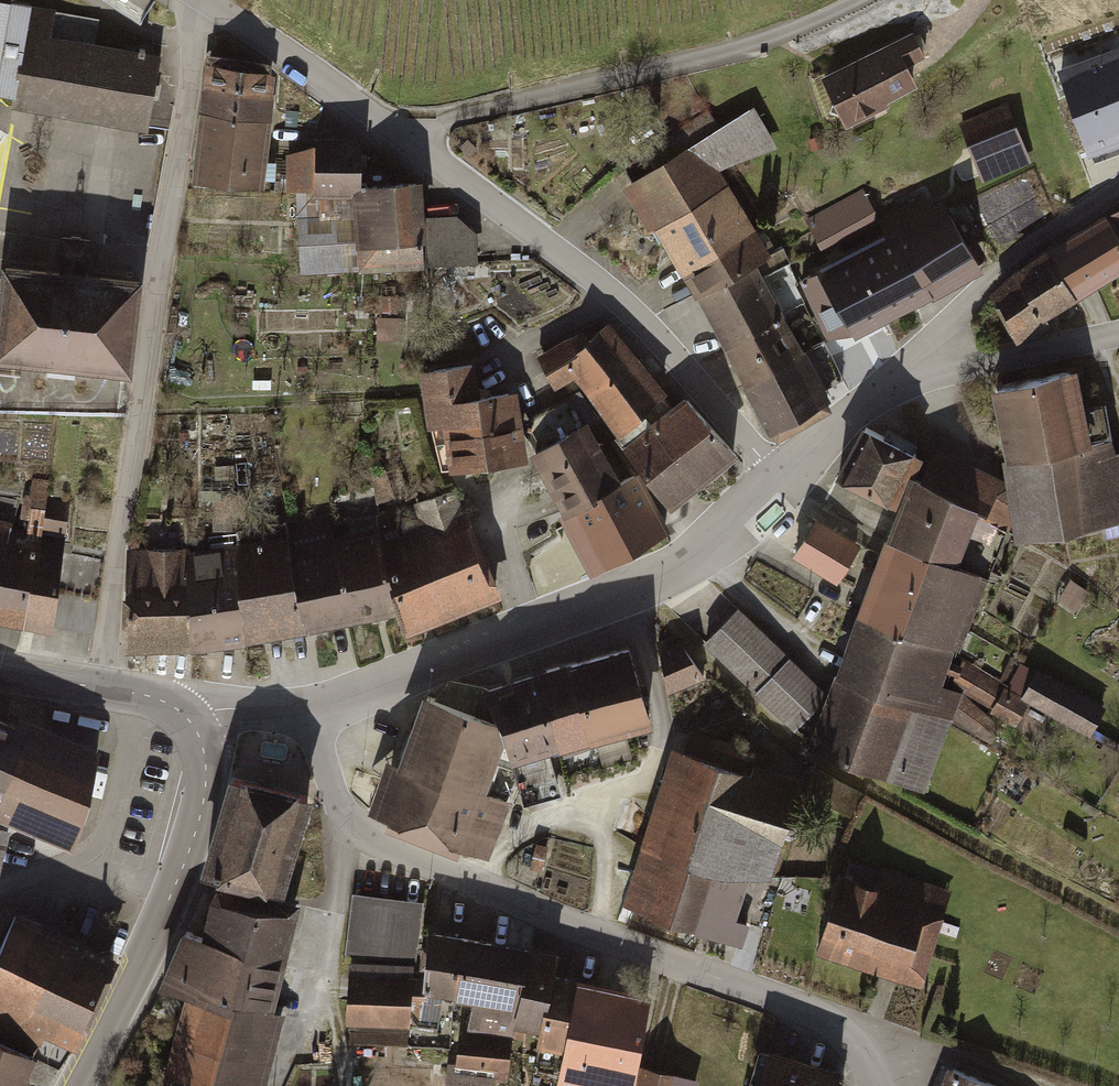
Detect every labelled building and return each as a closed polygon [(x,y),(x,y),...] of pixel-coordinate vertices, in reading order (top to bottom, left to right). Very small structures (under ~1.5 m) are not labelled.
[(147,134),(161,57),(50,37),(55,10),(11,1),(11,0),(0,0),(0,107),(147,134)] [(912,30),(817,76),(843,128),(918,92),(907,70),(927,60),(912,30)] [(1057,66),(1089,151),(1118,140),(1118,43),(1057,66)] [(274,75),(204,69),(194,184),(264,190),(274,75)] [(1009,105),(960,122),(984,189),(1033,172),(1009,105)] [(754,108),(620,190),(694,296),(771,443),(835,405),(826,387),(843,378),(824,346),(806,354),(773,297),(795,285),(775,252),(724,174),(775,148),(754,108)] [(301,271),(475,263),(474,231),(456,220),(425,218),(420,184),(360,186),(358,135),(311,134),(311,151),(296,149),(301,271)] [(793,274),(833,350),(982,274),(946,205),(935,210),(926,193),(880,217),(864,185),(800,218),(822,259),(793,274)] [(1047,257),(1079,304),(1118,275),(1118,246),(1104,220),(1047,257)] [(0,264),(0,368),(129,380),(139,278),(90,273),(92,243),(57,239),(54,269),(0,264)] [(1047,257),(988,297),(1020,344),(1079,304),(1047,257)] [(666,396),(605,324),(536,358),(555,390),(575,381),(615,440),(666,396)] [(475,367),(418,374),(425,427),(443,425),(449,470),(525,460),(516,391),(479,396),(475,367)] [(989,393),(1008,481),(1019,533),(1021,544),(1118,521),(1118,456),(1115,457),(1106,409),(1085,413),(1074,374),(989,393)] [(733,459),(684,398),(620,450),(669,511),(733,459)] [(586,425),(529,455),(557,514),(617,485),(586,425)] [(923,459),(866,430),(840,482),(896,511),(912,479),(923,459)] [(912,479),(896,511),(860,611),(842,659),(828,699),(809,752),(926,795),(960,693),(942,688),(981,577),(960,569),(978,518),(1019,533),(1008,481),(938,450),(926,485),(912,479)] [(557,514),(584,571),(663,534),(637,477),(557,514)] [(231,545),(128,550),(123,651),(244,644),(363,619),(394,613),(405,637),(498,601),(483,563),(456,493),(415,506),(418,521),(382,534),(380,524),(331,534),(329,515),(285,522),(285,532),(231,545)] [(861,551),(818,524),(795,561),(838,587),(861,551)] [(0,530),(0,624),(48,631),(92,637),(98,601),(58,595),(64,539),(0,530)] [(742,609),(702,646),(792,735),(828,699),(742,609)] [(705,682),(681,644),(661,654),(668,698),(705,682)] [(649,725),(626,649),(484,692),(494,720),(510,758),(547,747),(649,725)] [(1098,704),(1036,669),(1020,695),(1005,687),(990,713),(1017,728),(1031,704),(1081,733),(1098,704)] [(516,776),(510,758),(494,720),(428,697),(384,816),(484,852),(516,776)] [(0,722),(0,825),(67,853),(99,753),(16,717),(11,727),(0,722)] [(510,758),(516,776),(524,805),(561,794),(547,747),(510,758)] [(794,789),(687,752),(634,906),(741,943),(794,789)] [(309,798),(227,778),(201,881),(283,901),(309,798)] [(0,831),(0,868),(2,868),(9,834),(0,831)] [(921,990),(953,890),(882,867),(874,892),(840,880),(815,956),(921,990)] [(419,903),(353,896),(347,959),(413,965),(419,903)] [(209,901),(201,937),(179,932),(165,995),(184,1000),(166,1082),(182,1085),(269,1085),(284,1020),(272,1018),(295,920),(209,901)] [(15,917),(0,951),(0,1028),(70,1059),(114,961),(15,917)] [(417,973),(415,998),(443,1001),(473,1004),(469,1035),(460,1035),(457,1068),(510,1074),(514,1030),(536,1034),(533,1054),(563,1058),(577,983),(553,979),(559,938),(422,917),(417,973)] [(417,973),(350,967),(346,1046),(409,1050),(410,1032),(439,1035),(443,1001),(415,998),(417,973)] [(647,996),(577,983),(563,1058),(558,1085),(630,1085),(647,996)] [(0,1047),(0,1085),(39,1085),(46,1068),(0,1047)] [(767,1050),(755,1085),(840,1085),(844,1072),(767,1050)] [(947,1067),(938,1085),(987,1085),(947,1067)] [(641,1069),(637,1085),(695,1085),(696,1082),(641,1069)]
